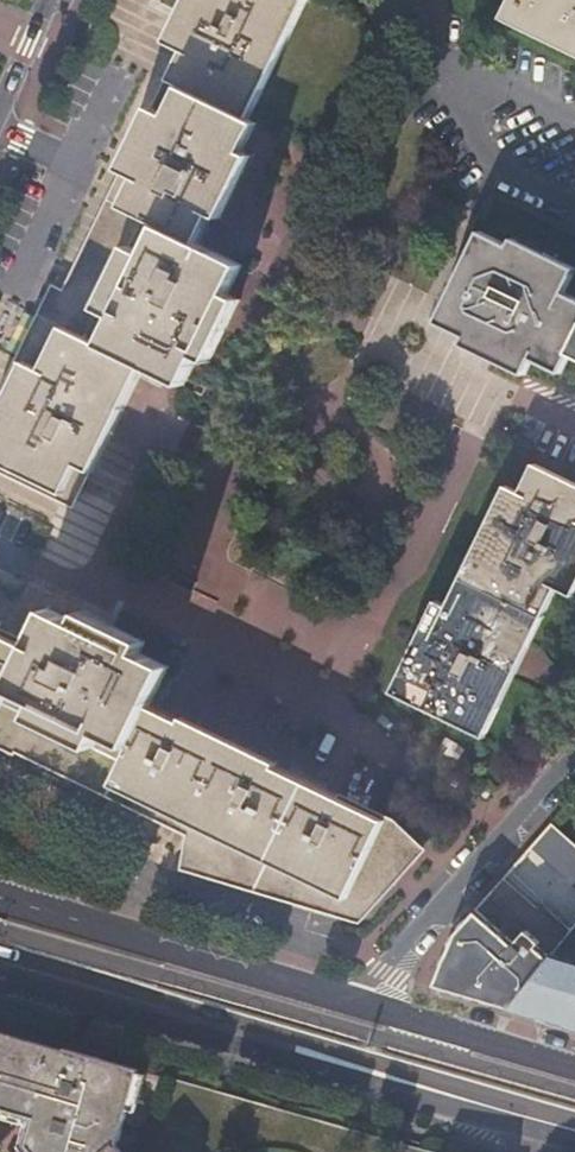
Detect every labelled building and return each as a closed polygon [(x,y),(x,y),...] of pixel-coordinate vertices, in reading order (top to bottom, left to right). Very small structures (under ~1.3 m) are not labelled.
[(239,271),(242,264),(197,244),(211,215),(218,218),(247,155),(239,151),(253,120),(247,116),(299,0),(180,0),(160,42),(181,49),(167,79),(177,84),(164,113),(149,107),(121,172),(134,177),(121,207),(117,206),(80,283),(39,367),(25,360),(18,374),(7,396),(0,410),(0,462),(63,491),(77,462),(90,468),(141,365),(184,386),(188,377),(198,359),(209,363),(210,360),(239,299),(229,295),(239,271)] [(500,16),(574,53),(574,0),(508,0),(500,16)] [(564,290),(574,266),(574,264),(513,236),(509,243),(481,230),(448,299),(438,319),(467,333),(462,342),(525,372),(534,354),(563,368),(573,350),(574,351),(574,296),(564,290)] [(506,692),(557,587),(573,595),(574,592),(574,481),(563,475),(534,461),(521,491),(506,484),(448,604),(437,599),(395,687),(488,729),(506,692)] [(372,807),(277,761),(279,754),(186,709),(182,716),(174,712),(153,702),(168,666),(141,652),(145,641),(81,611),(75,621),(48,608),(29,646),(0,632),(0,734),(135,800),(143,804),(146,799),(194,822),(198,824),(188,858),(192,859),(253,877),(362,908),(421,841),(396,819),(372,807)] [(536,843),(574,878),(574,833),(558,817),(536,843)] [(362,921),(422,857),(429,849),(421,841),(362,908),(253,877),(192,859),(189,870),(362,921)] [(433,983),(481,998),(482,990),(503,995),(501,1004),(513,1008),(550,962),(574,931),(574,915),(542,887),(528,902),(503,881),(462,929),(433,983)] [(547,1018),(574,983),(574,969),(550,962),(513,1008),(547,1018)] [(574,1027),(574,983),(547,1018),(574,1027)] [(482,990),(481,998),(501,1004),(503,995),(482,990)] [(125,1148),(154,1066),(0,1022),(0,1103),(6,1106),(46,1120),(37,1150),(38,1151),(128,1151),(125,1148)] [(37,1150),(46,1120),(6,1106),(3,1116),(32,1127),(25,1151),(38,1151),(37,1150)]
